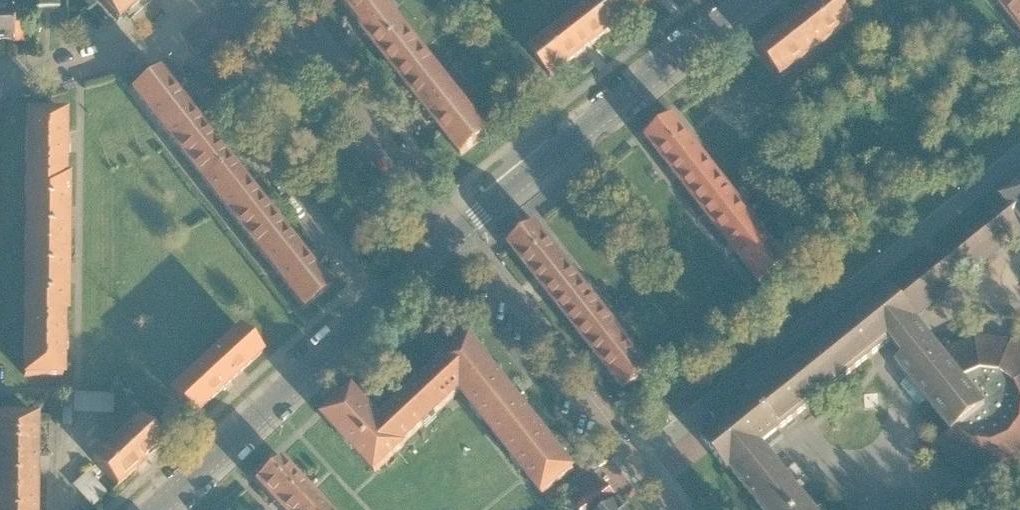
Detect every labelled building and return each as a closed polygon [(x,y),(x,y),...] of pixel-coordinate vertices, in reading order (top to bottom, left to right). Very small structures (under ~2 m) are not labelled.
[(57,0),(36,0),(36,12),(58,11),(57,0)] [(118,24),(148,0),(98,0),(118,24)] [(384,0),(334,0),(393,75),(424,53),(384,0)] [(607,0),(601,0),(528,54),(548,79),(624,20),(607,0)] [(650,0),(607,0),(624,20),(650,0)] [(835,0),(826,0),(757,53),(780,82),(854,25),(835,0)] [(1008,17),(1019,7),(1019,0),(995,0),(1008,17)] [(1008,17),(1019,31),(1019,7),(1008,17)] [(0,11),(0,46),(28,46),(28,15),(12,15),(12,10),(0,11)] [(490,134),(424,53),(393,75),(459,158),(490,134)] [(158,71),(130,91),(189,165),(218,145),(158,71)] [(23,167),(67,167),(66,102),(23,103),(23,167)] [(704,212),(730,192),(674,121),(647,140),(704,212)] [(189,165),(245,238),(274,217),(218,145),(189,165)] [(67,167),(23,167),(23,246),(69,245),(70,167),(67,167)] [(763,509),(822,509),(767,443),(892,340),(901,351),(895,357),(953,430),(930,449),(961,471),(997,475),(1019,465),(1019,344),(1012,338),(975,334),(944,347),(919,315),(1019,238),(1019,173),(999,190),(1006,199),(698,434),(763,509)] [(788,264),(730,192),(704,212),(762,284),(788,264)] [(274,217),(245,238),(304,308),(330,289),(274,217)] [(564,322),(594,299),(537,227),(506,249),(564,322)] [(69,307),(69,245),(23,246),(23,307),(65,307),(69,307)] [(652,370),(594,299),(564,322),(622,394),(652,370)] [(65,371),(65,307),(23,307),(22,371),(65,371)] [(238,327),(170,391),(194,416),(262,353),(238,327)] [(471,340),(440,364),(441,365),(461,390),(543,494),(574,470),(561,454),(562,453),(556,445),(554,446),(517,399),(519,398),(512,390),(511,391),(471,340)] [(353,390),(325,417),(376,472),(405,446),(403,444),(461,390),(441,365),(381,420),(353,390)] [(114,392),(74,391),(73,404),(63,404),(62,425),(72,425),(73,412),(114,413),(114,392)] [(35,494),(35,411),(0,410),(0,494),(35,494)] [(140,413),(91,460),(118,487),(165,440),(140,413)] [(254,483),(281,509),(311,509),(324,498),(282,455),(254,483)] [(108,493),(87,471),(72,485),(93,507),(108,493)] [(581,509),(603,509),(619,497),(607,483),(577,506),(581,509)] [(35,494),(0,494),(0,509),(35,509),(35,494)] [(622,495),(619,497),(603,509),(634,509),(622,495)] [(311,509),(336,509),(324,498),(311,509)]
